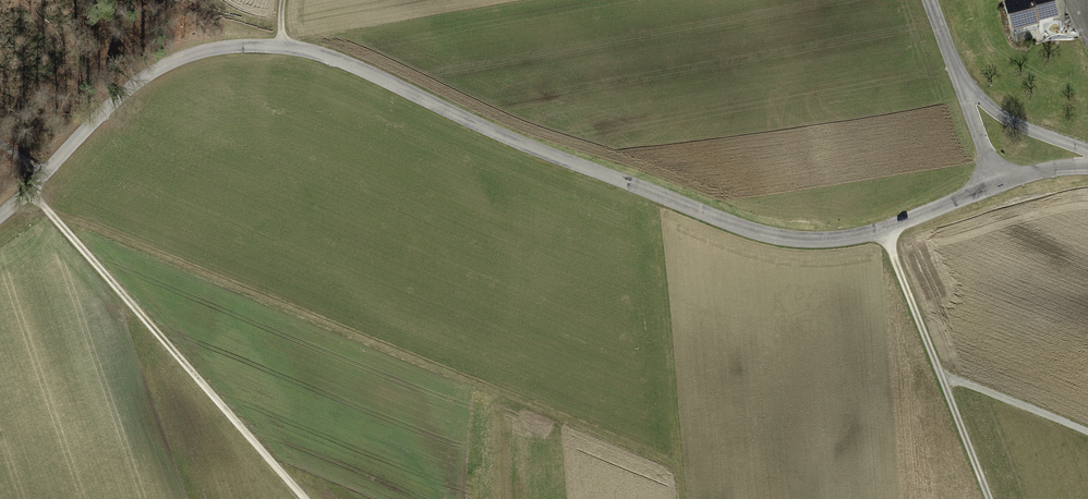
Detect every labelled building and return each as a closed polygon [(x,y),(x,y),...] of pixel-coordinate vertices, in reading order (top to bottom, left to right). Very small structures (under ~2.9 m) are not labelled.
[(1008,34),(1033,27),(1032,24),(1026,0),(1020,0),(1000,5),(1008,34)] [(1032,24),(1055,18),(1051,0),(1026,0),(1032,24)]
